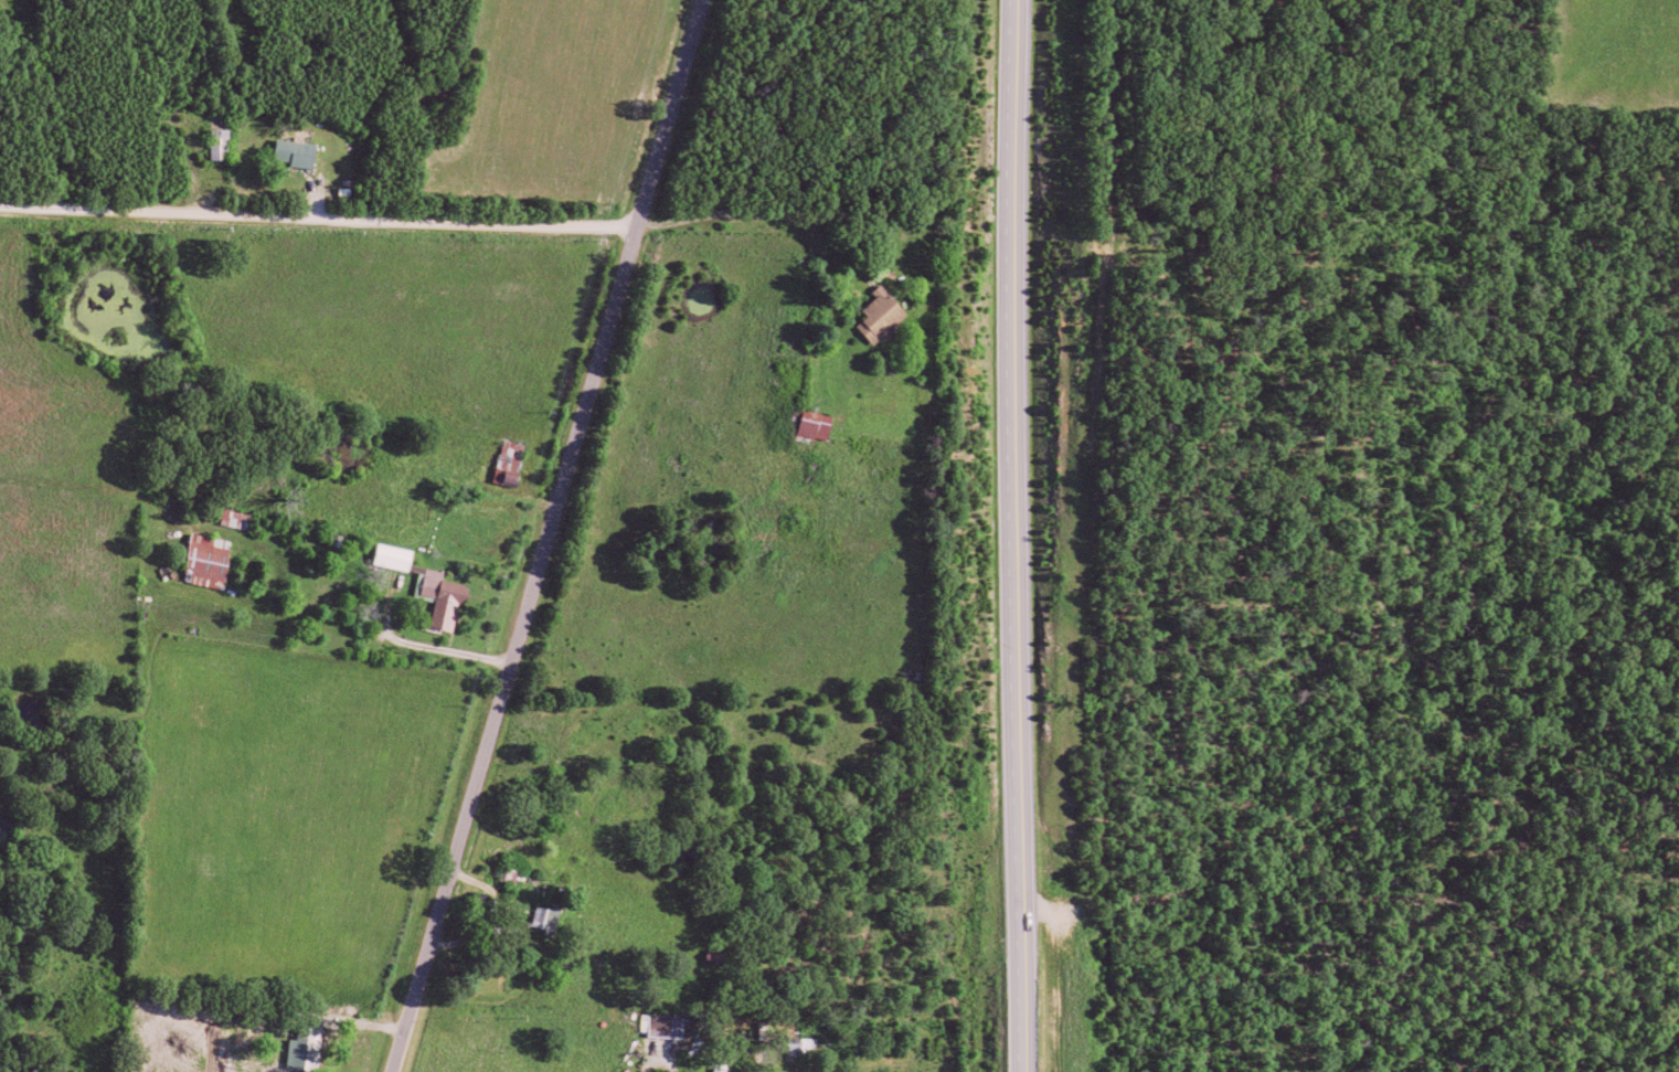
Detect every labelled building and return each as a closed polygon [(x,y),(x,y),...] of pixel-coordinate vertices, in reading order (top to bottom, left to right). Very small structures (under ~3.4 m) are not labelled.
[(235,127),(216,127),(217,158),(235,157),(235,127)] [(321,165),(322,141),(281,139),(280,162),(321,165)] [(911,311),(895,293),(894,294),(885,283),(877,291),(881,295),(866,309),(871,315),(860,324),(876,342),(911,311)] [(802,434),(832,439),(837,414),(807,409),(802,434)] [(499,481),(522,486),(525,473),(522,472),(529,443),(509,439),(499,481)] [(237,539),(197,532),(191,572),(196,573),(195,582),(229,587),(237,539)] [(379,564),(415,569),(418,547),(381,543),(379,564)] [(435,625),(459,629),(464,600),(471,602),(475,584),(447,579),(449,571),(431,567),(426,594),(441,597),(435,625)] [(647,1034),(688,1035),(688,1015),(647,1014),(647,1034)] [(292,1066),(323,1071),(330,1025),(305,1022),(303,1038),(296,1037),(292,1066)] [(732,1061),(720,1060),(719,1071),(732,1071),(732,1061)]
